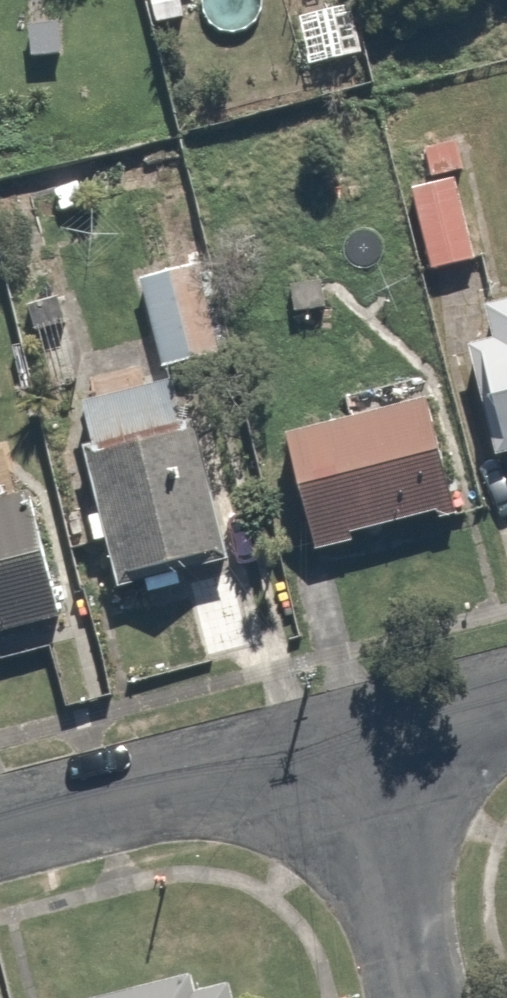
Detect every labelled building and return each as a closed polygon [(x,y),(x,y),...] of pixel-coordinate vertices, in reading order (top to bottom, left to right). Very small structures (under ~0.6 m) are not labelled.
[(85,22),(23,23),(24,68),(86,67),(85,22)] [(474,222),(416,237),(428,284),(486,268),(474,222)] [(200,249),(133,268),(164,378),(232,359),(200,249)] [(468,350),(499,476),(506,474),(506,300),(483,306),(493,344),(468,350)] [(428,396),(280,433),(311,556),(459,519),(428,396)] [(185,401),(83,433),(136,599),(237,567),(185,401)] [(0,511),(0,633),(69,612),(36,500),(0,511)] [(200,983),(133,997),(203,997),(200,983)]
